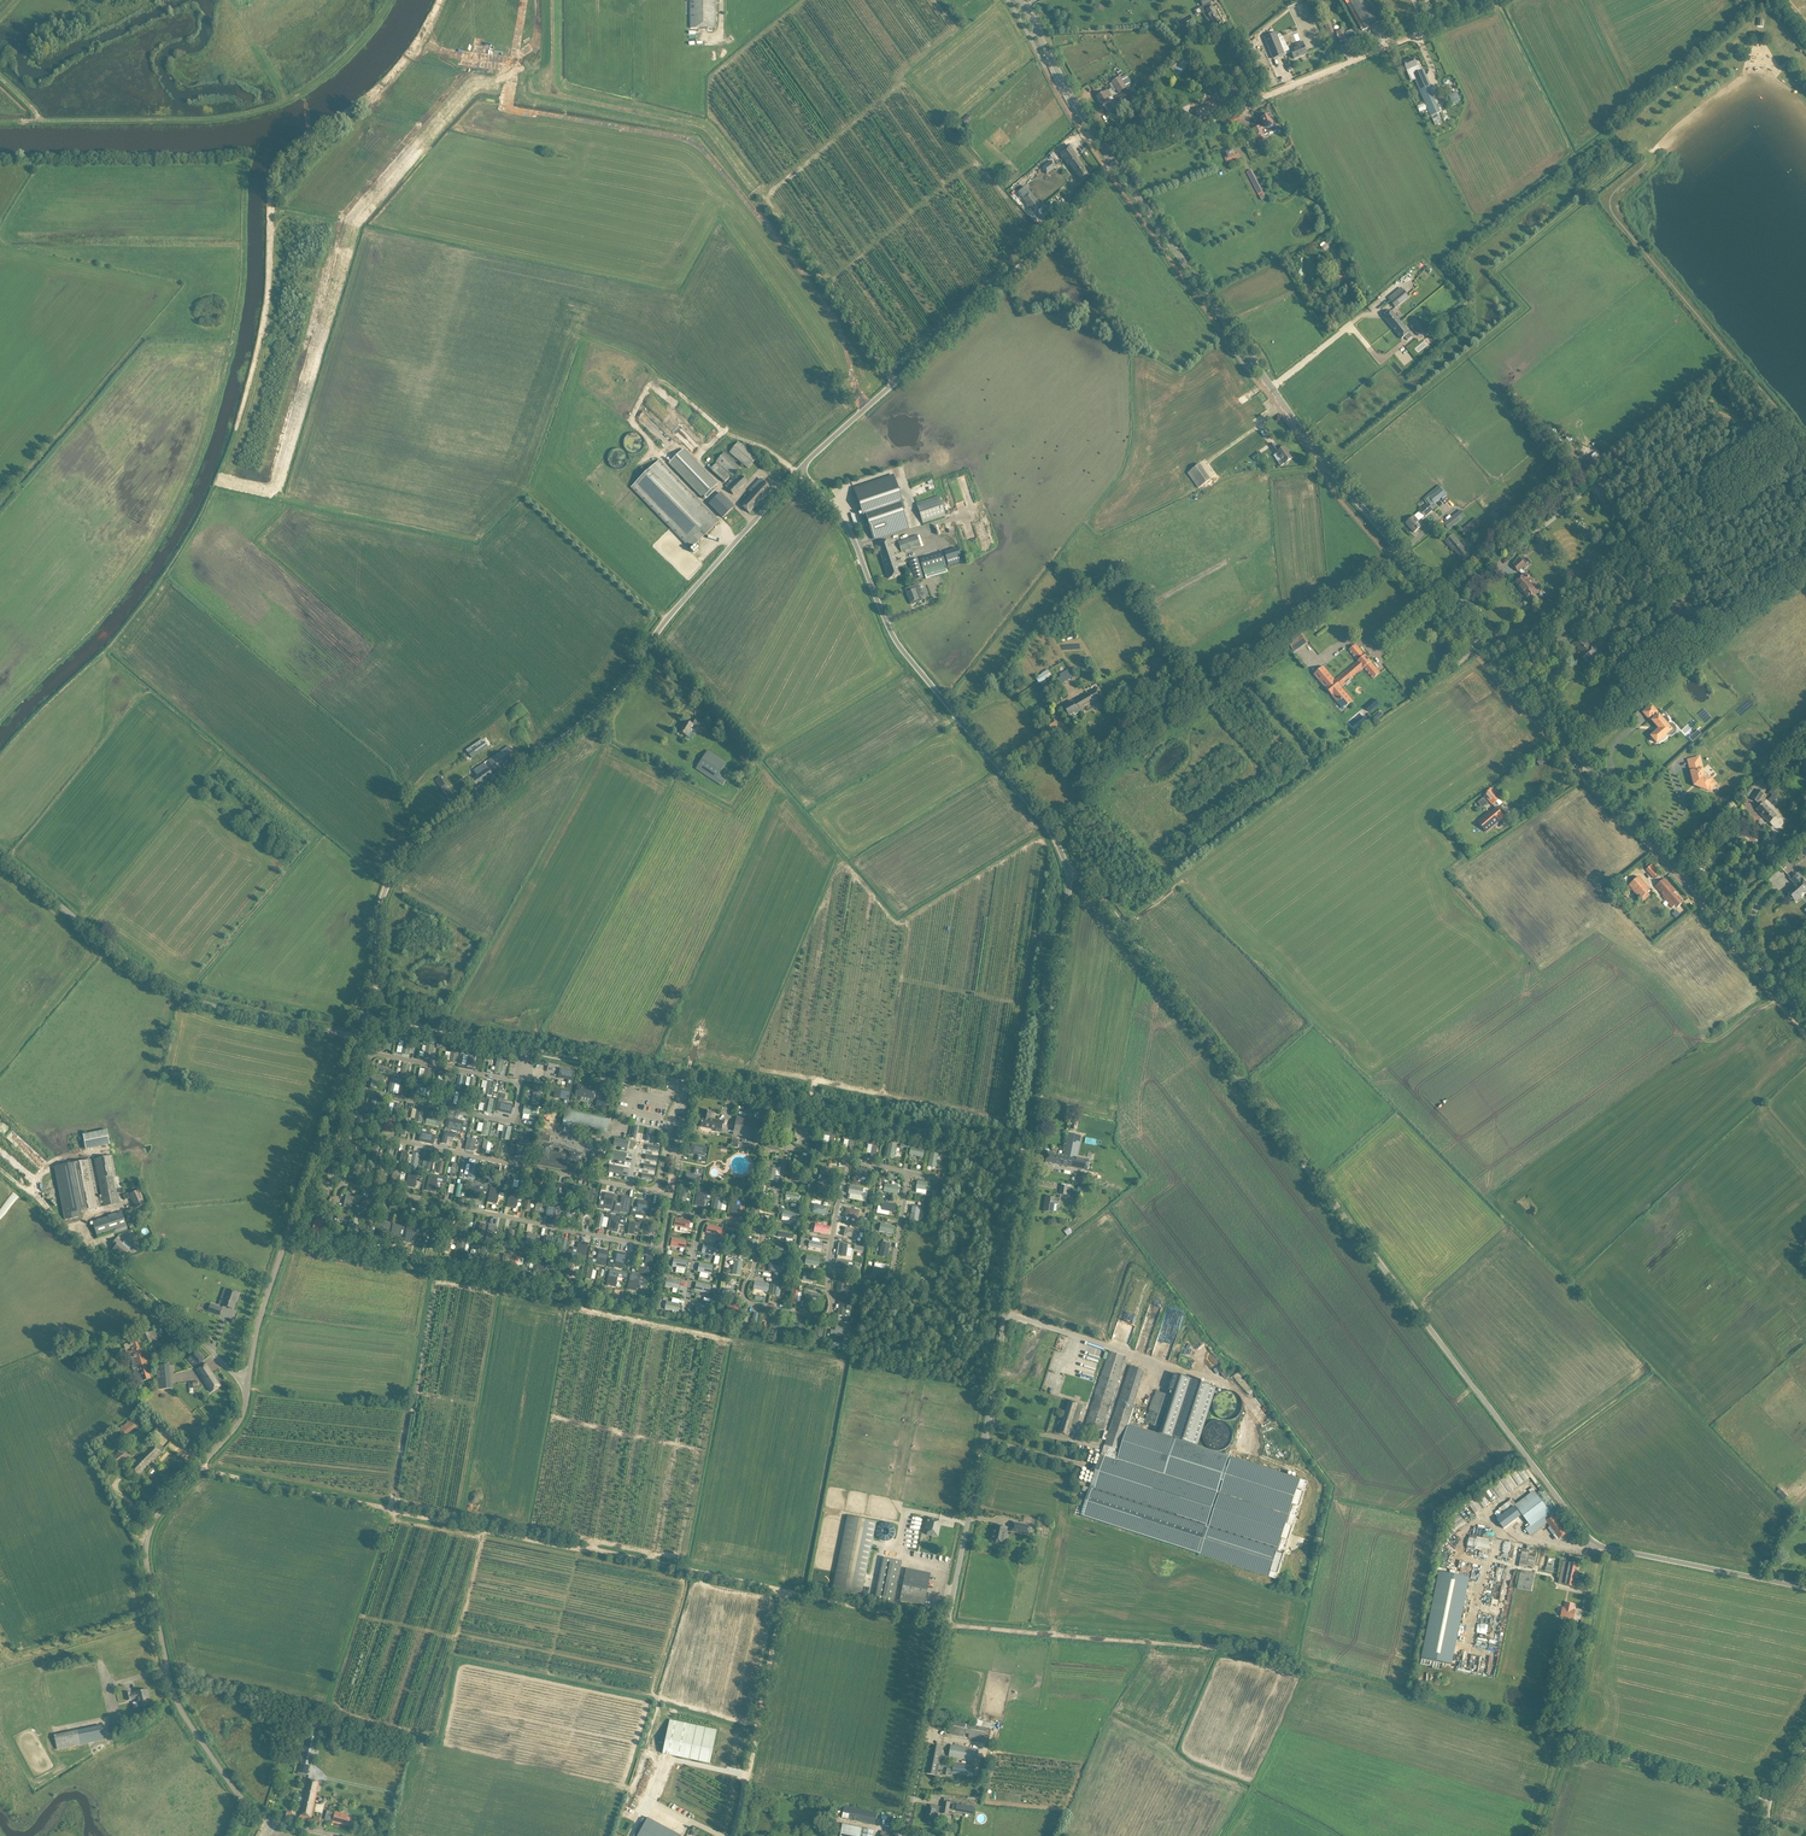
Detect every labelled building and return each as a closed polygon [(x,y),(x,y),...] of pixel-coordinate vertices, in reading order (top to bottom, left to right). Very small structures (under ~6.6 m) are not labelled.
[(691,28),(715,28),(715,0),(690,0),(691,28)] [(1203,13),(1208,22),(1211,20),(1214,27),(1222,22),(1214,7),(1213,7),(1210,2),(1214,0),(1199,0),(1203,6),(1204,6),(1207,11),(1203,13)] [(1363,31),(1378,22),(1366,0),(1345,0),(1363,31)] [(1324,24),(1329,37),(1335,35),(1329,22),(1324,24)] [(1337,33),(1338,37),(1340,42),(1343,41),(1345,46),(1353,43),(1354,44),(1356,43),(1356,42),(1357,41),(1354,33),(1346,36),(1344,30),(1337,33)] [(1277,36),(1276,33),(1264,38),(1273,59),(1284,55),(1290,53),(1288,47),(1287,46),(1286,47),(1282,37),(1281,35),(1280,35),(1277,36)] [(1290,51),(1291,54),(1294,59),(1307,54),(1304,46),(1290,51)] [(1414,59),(1404,63),(1406,69),(1407,71),(1408,70),(1410,76),(1413,75),(1420,71),(1418,66),(1417,66),(1414,59)] [(1236,70),(1243,84),(1251,80),(1243,66),(1236,70)] [(1420,71),(1413,75),(1421,93),(1420,93),(1421,95),(1424,102),(1431,117),(1440,113),(1430,89),(1431,88),(1426,76),(1423,70),(1420,71)] [(1112,82),(1119,94),(1131,86),(1124,76),(1120,78),(1120,77),(1112,82)] [(1116,98),(1120,105),(1134,97),(1129,89),(1120,95),(1116,98)] [(1108,99),(1111,96),(1108,91),(1097,97),(1103,106),(1110,102),(1108,99)] [(1215,102),(1214,100),(1205,103),(1206,106),(1192,112),(1194,116),(1196,121),(1219,112),(1216,106),(1215,102)] [(969,115),(962,120),(966,125),(973,119),(969,115)] [(1226,122),(1228,125),(1235,122),(1236,124),(1241,122),(1239,116),(1226,122)] [(1275,126),(1277,125),(1273,116),(1270,118),(1269,116),(1261,119),(1263,125),(1253,130),(1261,148),(1268,145),(1264,136),(1277,130),(1275,126)] [(1059,153),(1070,168),(1080,182),(1090,175),(1069,145),(1059,153)] [(1222,150),(1227,163),(1241,158),(1239,154),(1234,155),(1231,146),(1222,150)] [(1052,161),(1043,167),(1048,174),(1057,167),(1052,161)] [(1008,177),(1012,181),(1019,175),(1015,170),(1008,177)] [(1247,172),(1261,199),(1266,197),(1252,170),(1247,172)] [(1030,193),(1022,199),(1033,212),(1040,206),(1030,193)] [(1345,275),(1342,276),(1345,282),(1348,280),(1351,279),(1348,273),(1345,275)] [(1409,297),(1404,290),(1390,301),(1396,308),(1409,297)] [(1401,322),(1392,311),(1384,317),(1393,328),(1401,322)] [(1410,333),(1401,322),(1393,328),(1402,339),(1410,333)] [(1425,331),(1420,324),(1413,329),(1419,336),(1425,331)] [(642,453),(645,436),(630,433),(627,446),(633,447),(632,451),(642,453)] [(757,458),(753,455),(738,442),(729,452),(748,469),(757,458)] [(1281,466),(1285,464),(1294,458),(1290,452),(1289,453),(1285,447),(1280,451),(1275,444),(1271,447),(1276,454),(1277,453),(1282,459),(1278,462),(1281,466)] [(1572,456),(1565,448),(1560,452),(1566,461),(1572,456)] [(610,466),(626,469),(630,452),(613,449),(611,457),(610,466)] [(714,489),(717,485),(683,449),(669,463),(703,499),(705,496),(707,498),(715,491),(714,489)] [(741,467),(724,452),(715,462),(716,463),(710,470),(725,483),(731,476),(733,477),(741,467)] [(1596,452),(1573,470),(1581,479),(1603,461),(1596,452)] [(659,460),(631,487),(691,548),(718,522),(659,460)] [(1200,464),(1188,473),(1191,478),(1203,469),(1200,464)] [(725,486),(729,490),(733,495),(747,481),(738,473),(725,486)] [(905,508),(894,476),(854,489),(865,522),(867,521),(873,539),(909,527),(902,509),(905,508)] [(1617,490),(1607,478),(1596,487),(1605,499),(1617,490)] [(752,493),(741,506),(749,513),(772,489),(761,479),(750,491),(752,493)] [(734,507),(730,503),(720,492),(709,503),(723,518),(734,507)] [(946,516),(939,496),(916,504),(923,524),(946,516)] [(1428,504),(1420,511),(1425,517),(1433,510),(1428,504)] [(1457,513),(1443,524),(1448,530),(1462,519),(1457,513)] [(1414,516),(1410,520),(1406,524),(1414,533),(1422,525),(1414,516)] [(1483,526),(1476,518),(1461,531),(1468,538),(1483,526)] [(1496,530),(1490,535),(1495,540),(1501,535),(1496,530)] [(920,545),(917,535),(898,542),(902,552),(920,545)] [(1463,560),(1468,556),(1470,555),(1453,535),(1446,540),(1451,546),(1450,547),(1453,551),(1454,550),(1463,560)] [(896,562),(896,560),(889,540),(878,544),(889,579),(901,575),(896,562)] [(1547,550),(1541,542),(1536,546),(1543,554),(1547,550)] [(962,561),(958,548),(944,553),(948,566),(962,561)] [(948,572),(942,551),(920,558),(926,579),(948,572)] [(1526,564),(1528,562),(1523,556),(1513,566),(1519,571),(1524,576),(1516,583),(1519,587),(1521,585),(1525,590),(1523,592),(1527,597),(1530,594),(1532,595),(1533,596),(1536,594),(1538,591),(1529,581),(1532,578),(1527,572),(1526,573),(1522,568),(1526,564)] [(918,559),(914,560),(909,561),(914,580),(923,578),(918,559)] [(905,589),(907,593),(908,596),(909,596),(912,602),(919,599),(915,589),(919,588),(918,585),(905,589)] [(1571,634),(1579,628),(1574,621),(1566,628),(1571,634)] [(1294,651),(1299,648),(1307,643),(1301,635),(1289,644),(1294,651)] [(1587,664),(1592,660),(1597,655),(1590,647),(1581,637),(1574,643),(1581,651),(1582,650),(1584,653),(1580,656),(1587,664)] [(1323,666),(1314,675),(1321,682),(1323,680),(1328,686),(1326,688),(1333,696),(1335,694),(1341,701),(1338,703),(1344,709),(1353,701),(1341,687),(1364,668),(1373,679),(1380,673),(1371,662),(1365,655),(1356,644),(1349,650),(1358,661),(1335,680),(1323,667),(1324,667),(1323,666)] [(1052,675),(1048,669),(1036,677),(1040,683),(1052,675)] [(1068,670),(1063,672),(1068,680),(1072,677),(1068,670)] [(1064,706),(1070,717),(1104,698),(1098,687),(1064,706)] [(1375,700),(1366,707),(1370,712),(1379,704),(1375,700)] [(1643,712),(1649,719),(1651,717),(1653,720),(1652,721),(1657,726),(1656,731),(1651,736),(1657,743),(1667,734),(1668,736),(1672,736),(1674,734),(1676,732),(1676,728),(1675,725),(1672,724),(1669,724),(1668,725),(1659,715),(1658,716),(1656,713),(1658,712),(1652,705),(1643,712)] [(1053,717),(1044,723),(1050,733),(1059,727),(1053,717)] [(686,721),(680,731),(688,736),(690,732),(689,731),(693,725),(686,721)] [(1698,731),(1689,739),(1692,742),(1701,735),(1698,731)] [(468,761),(492,744),(486,736),(482,739),(480,736),(463,749),(464,751),(462,753),(468,761)] [(1074,745),(1070,739),(1064,742),(1068,748),(1074,745)] [(517,759),(514,754),(507,745),(473,770),(476,775),(471,779),(477,788),(517,759)] [(727,779),(719,774),(726,763),(708,751),(696,769),(722,786),(727,779)] [(1696,781),(1698,784),(1697,787),(1707,791),(1708,790),(1712,791),(1715,782),(1711,781),(1712,780),(1705,777),(1704,776),(1699,757),(1688,760),(1693,782),(1696,781)] [(445,784),(440,788),(446,797),(449,802),(454,799),(451,793),(445,784)] [(1779,792),(1773,787),(1769,793),(1775,798),(1779,792)] [(1484,796),(1492,805),(1500,798),(1492,788),(1484,796)] [(1764,794),(1758,789),(1752,799),(1758,803),(1764,794)] [(1777,819),(1776,817),(1777,817),(1776,816),(1776,815),(1772,810),(1771,810),(1764,802),(1757,809),(1769,823),(1770,823),(1772,826),(1775,828),(1782,826),(1784,824),(1783,820),(1780,818),(1777,819)] [(1497,821),(1500,818),(1503,816),(1496,808),(1490,813),(1489,812),(1478,821),(1487,832),(1498,822),(1497,821)] [(1771,840),(1764,847),(1768,851),(1775,845),(1771,840)] [(1654,878),(1660,874),(1652,865),(1646,870),(1654,878)] [(1787,891),(1796,901),(1801,898),(1802,896),(1801,894),(1804,891),(1805,893),(1805,885),(1796,874),(1790,879),(1795,884),(1787,891)] [(1639,877),(1629,885),(1632,890),(1640,899),(1646,894),(1650,891),(1639,877)] [(1672,908),(1673,907),(1676,905),(1678,907),(1683,902),(1680,898),(1679,899),(1674,894),(1676,892),(1664,879),(1655,886),(1664,896),(1662,897),(1672,908)] [(392,1037),(386,1035),(383,1048),(389,1050),(392,1037)] [(411,1042),(404,1041),(401,1054),(408,1055),(411,1042)] [(434,1045),(427,1043),(424,1057),(431,1058),(434,1045)] [(460,1051),(451,1049),(448,1063),(457,1065),(460,1051)] [(473,1069),(476,1053),(469,1052),(466,1067),(473,1069)] [(502,1075),(505,1061),(497,1059),(494,1073),(502,1075)] [(408,1079),(411,1064),(403,1063),(400,1077),(408,1079)] [(433,1070),(425,1069),(422,1082),(431,1083),(433,1070)] [(560,1069),(558,1077),(560,1078),(563,1079),(563,1078),(573,1080),(575,1072),(560,1069)] [(449,1073),(440,1071),(439,1076),(443,1077),(442,1084),(447,1085),(449,1073)] [(384,1085),(386,1077),(372,1074),(371,1082),(384,1085)] [(461,1088),(463,1076),(455,1075),(453,1087),(461,1088)] [(403,1083),(395,1081),(393,1092),(401,1093),(403,1083)] [(492,1097),(495,1083),(488,1081),(485,1095),(492,1097)] [(425,1086),(417,1085),(415,1096),(423,1098),(425,1086)] [(576,1095),(594,1099),(596,1088),(578,1085),(576,1095)] [(556,1088),(554,1097),(556,1097),(556,1098),(558,1099),(559,1098),(569,1100),(571,1092),(556,1088)] [(447,1105),(450,1091),(442,1089),(439,1103),(447,1105)] [(539,1106),(542,1091),(534,1089),(531,1104),(539,1106)] [(465,1108),(468,1093),(460,1091),(457,1107),(465,1108)] [(372,1097),(369,1110),(374,1111),(378,1099),(372,1097)] [(494,1100),(486,1098),(483,1112),(491,1114),(494,1100)] [(598,1099),(596,1107),(608,1109),(609,1101),(598,1099)] [(391,1116),(398,1118),(402,1104),(394,1102),(391,1116)] [(498,1102),(496,1111),(511,1114),(513,1105),(512,1105),(511,1104),(509,1104),(508,1104),(498,1102)] [(539,1117),(541,1108),(525,1104),(523,1113),(539,1117)] [(414,1122),(422,1123),(425,1109),(417,1107),(414,1122)] [(702,1117),(701,1126),(716,1129),(715,1131),(722,1132),(724,1122),(710,1119),(711,1111),(704,1110),(703,1118),(702,1117)] [(360,1113),(352,1111),(349,1123),(357,1124),(360,1113)] [(609,1120),(566,1111),(564,1123),(607,1132),(607,1131),(611,1131),(611,1128),(612,1125),(608,1125),(609,1120)] [(442,1119),(428,1116),(426,1124),(440,1127),(442,1119)] [(757,1140),(760,1127),(761,1121),(737,1117),(733,1135),(757,1140)] [(394,1134),(396,1121),(387,1119),(384,1132),(394,1134)] [(449,1119),(447,1128),(462,1131),(464,1122),(463,1121),(462,1121),(460,1120),(459,1121),(449,1119)] [(488,1136),(491,1122),(484,1120),(481,1135),(488,1136)] [(510,1141),(512,1128),(504,1126),(501,1140),(510,1141)] [(675,1127),(671,1146),(676,1147),(680,1128),(675,1127)] [(527,1129),(524,1144),(530,1145),(533,1130),(527,1129)] [(106,1130),(83,1134),(86,1149),(109,1145),(106,1130)] [(833,1148),(836,1132),(825,1130),(825,1135),(830,1136),(828,1147),(828,1148),(829,1149),(830,1149),(831,1149),(832,1149),(832,1148),(832,1147),(833,1148)] [(464,1138),(465,1134),(455,1132),(452,1142),(459,1144),(461,1137),(464,1138)] [(421,1133),(419,1141),(434,1144),(435,1136),(421,1133)] [(852,1152),(856,1133),(853,1133),(853,1136),(844,1134),(843,1139),(849,1140),(847,1151),(847,1152),(847,1153),(848,1153),(849,1153),(850,1153),(851,1152),(852,1152)] [(1081,1136),(1075,1135),(1068,1133),(1064,1155),(1047,1152),(1045,1162),(1087,1170),(1089,1160),(1076,1158),(1081,1136)] [(468,1137),(466,1149),(474,1151),(476,1145),(478,1145),(478,1143),(476,1142),(477,1139),(468,1137)] [(615,1138),(614,1145),(628,1148),(629,1141),(615,1138)] [(739,1148),(740,1140),(732,1139),(731,1146),(739,1148)] [(875,1157),(879,1141),(868,1139),(867,1144),(872,1145),(870,1156),(871,1156),(871,1157),(871,1158),(872,1158),(873,1158),(874,1158),(875,1157),(875,1156),(875,1157)] [(364,1157),(367,1144),(362,1143),(361,1151),(355,1150),(354,1155),(364,1157)] [(894,1159),(896,1145),(888,1143),(886,1157),(894,1159)] [(328,1153),(327,1156),(338,1158),(341,1145),(335,1144),(333,1153),(328,1153)] [(692,1144),(690,1153),(692,1153),(692,1154),(694,1154),(695,1154),(705,1156),(707,1147),(692,1144)] [(375,1159),(378,1147),(373,1145),(370,1158),(375,1159)] [(923,1157),(924,1149),(911,1146),(909,1154),(923,1157)] [(596,1151),(594,1164),(602,1165),(604,1153),(596,1151)] [(413,1152),(410,1167),(417,1168),(420,1153),(413,1152)] [(612,1152),(611,1159),(625,1161),(627,1154),(612,1152)] [(936,1168),(938,1154),(930,1153),(928,1167),(936,1168)] [(117,1199),(116,1193),(113,1176),(116,1175),(112,1155),(94,1159),(102,1198),(98,1199),(90,1160),(72,1164),(81,1211),(120,1203),(119,1198),(117,1199)] [(434,1156),(429,1155),(426,1171),(430,1172),(434,1156)] [(807,1158),(795,1155),(793,1163),(806,1165),(807,1158)] [(360,1160),(351,1158),(348,1170),(357,1173),(360,1160)] [(332,1176),(335,1164),(330,1163),(327,1175),(332,1176)] [(81,1211),(72,1164),(54,1167),(65,1220),(78,1217),(77,1212),(81,1211)] [(491,1165),(488,1179),(490,1180),(489,1183),(493,1184),(494,1180),(497,1181),(500,1166),(491,1165)] [(610,1165),(609,1172),(623,1175),(624,1167),(610,1165)] [(834,1178),(836,1169),(821,1166),(819,1174),(834,1178)] [(774,1181),(776,1169),(769,1168),(766,1179),(774,1181)] [(867,1178),(868,1170),(856,1168),(855,1176),(867,1178)] [(409,1171),(406,1186),(415,1188),(415,1186),(416,1186),(416,1183),(418,1173),(409,1171)] [(686,1173),(684,1181),(699,1184),(701,1176),(691,1174),(691,1173),(688,1172),(687,1173),(686,1173)] [(521,1187),(524,1176),(519,1174),(516,1186),(521,1187)] [(28,1187),(30,1184),(20,1175),(18,1178),(28,1187)] [(430,1175),(426,1190),(435,1192),(437,1182),(438,1177),(430,1175)] [(1084,1177),(1077,1176),(1076,1183),(1087,1184),(1087,1182),(1083,1181),(1084,1177)] [(332,1190),(333,1185),(320,1181),(318,1187),(332,1190)] [(930,1191),(931,1183),(917,1181),(916,1189),(930,1191)] [(471,1183),(468,1198),(477,1199),(477,1198),(478,1197),(478,1195),(478,1194),(480,1185),(471,1183)] [(553,1191),(551,1198),(562,1200),(565,1184),(559,1183),(557,1192),(553,1191)] [(897,1194),(899,1187),(885,1183),(883,1191),(897,1194)] [(821,1184),(820,1193),(835,1195),(836,1187),(821,1184)] [(572,1191),(571,1200),(579,1201),(582,1186),(573,1185),(573,1186),(572,1189),(573,1189),(573,1190),(572,1191)] [(862,1197),(863,1189),(849,1186),(848,1194),(862,1197)] [(1069,1187),(1062,1186),(1061,1195),(1068,1196),(1069,1187)] [(491,1187),(488,1202),(497,1204),(497,1202),(498,1202),(498,1199),(498,1198),(503,1199),(505,1190),(502,1189),(491,1187)] [(686,1203),(689,1189),(681,1187),(678,1201),(686,1203)] [(136,1208),(141,1205),(145,1204),(138,1189),(123,1196),(125,1200),(131,1197),(136,1208)] [(595,1204),(597,1190),(591,1189),(588,1203),(595,1204)] [(764,1190),(759,1189),(757,1201),(772,1204),(773,1199),(763,1197),(764,1190)] [(698,1190),(695,1205),(704,1206),(704,1205),(705,1204),(705,1202),(705,1201),(705,1199),(706,1194),(712,1195),(713,1191),(707,1190),(707,1192),(698,1190)] [(509,1192),(506,1207),(515,1209),(515,1208),(516,1207),(517,1205),(516,1204),(517,1198),(520,1198),(521,1193),(514,1192),(514,1193),(509,1192)] [(600,1204),(599,1208),(603,1209),(603,1208),(612,1210),(615,1195),(606,1193),(606,1194),(605,1195),(605,1197),(605,1198),(605,1199),(604,1205),(600,1204)] [(351,1209),(354,1198),(347,1196),(344,1207),(351,1209)] [(622,1201),(620,1211),(629,1213),(631,1198),(622,1196),(622,1198),(621,1200),(622,1201)] [(360,1202),(358,1213),(367,1215),(370,1199),(361,1197),(361,1198),(360,1199),(360,1201),(360,1202)] [(527,1197),(524,1211),(530,1212),(533,1198),(527,1197)] [(724,1199),(716,1197),(713,1211),(721,1213),(724,1199)] [(1061,1199),(1052,1198),(1046,1197),(1044,1211),(1054,1213),(1056,1204),(1061,1205),(1061,1199)] [(632,1211),(631,1215),(636,1216),(636,1215),(644,1217),(647,1202),(639,1200),(638,1202),(637,1202),(637,1205),(638,1205),(636,1212),(632,1211)] [(733,1200),(729,1217),(733,1218),(733,1216),(734,1217),(735,1217),(737,1218),(737,1217),(738,1217),(740,1206),(736,1205),(737,1201),(733,1200)] [(895,1213),(896,1205),(883,1202),(881,1210),(895,1213)] [(548,1204),(545,1219),(553,1220),(554,1219),(555,1216),(554,1216),(556,1206),(548,1204)] [(828,1207),(814,1204),(813,1212),(826,1215),(828,1207)] [(657,1219),(659,1206),(652,1205),(650,1218),(657,1219)] [(919,1221),(921,1207),(912,1205),(910,1219),(919,1221)] [(761,1208),(753,1206),(750,1220),(758,1222),(761,1208)] [(860,1211),(847,1208),(845,1216),(858,1219),(860,1211)] [(92,1222),(97,1236),(126,1226),(122,1212),(92,1222)] [(349,1223),(350,1216),(339,1213),(337,1220),(349,1223)] [(437,1222),(436,1228),(445,1229),(448,1215),(439,1213),(439,1214),(438,1217),(437,1222)] [(611,1215),(608,1230),(617,1232),(617,1230),(618,1230),(618,1227),(619,1223),(620,1219),(625,1220),(626,1216),(620,1215),(620,1217),(611,1215)] [(353,1218),(349,1233),(354,1234),(358,1219),(353,1218)] [(311,1236),(318,1238),(319,1236),(324,1221),(316,1219),(312,1234),(311,1236)] [(676,1219),(674,1226),(689,1228),(690,1221),(676,1219)] [(470,1233),(473,1222),(467,1221),(464,1232),(470,1233)] [(363,1236),(368,1237),(372,1223),(367,1222),(363,1236)] [(380,1222),(377,1237),(382,1238),(383,1231),(389,1233),(391,1224),(380,1222)] [(636,1223),(630,1222),(627,1234),(634,1236),(636,1223)] [(656,1224),(646,1222),(643,1235),(649,1236),(650,1229),(655,1230),(656,1224)] [(895,1225),(881,1223),(879,1231),(893,1234),(895,1225)] [(393,1224),(390,1239),(392,1239),(392,1240),(395,1240),(399,1241),(400,1235),(402,1226),(393,1224)] [(487,1225),(481,1224),(479,1236),(484,1237),(487,1225)] [(490,1224),(487,1239),(494,1241),(497,1226),(490,1224)] [(829,1227),(815,1224),(814,1232),(828,1234),(829,1227)] [(708,1226),(706,1233),(721,1236),(723,1228),(708,1226)] [(407,1227),(404,1241),(413,1243),(413,1242),(414,1237),(415,1233),(416,1228),(408,1227),(407,1227)] [(858,1230),(845,1227),(843,1236),(856,1239),(858,1230)] [(1069,1227),(1064,1231),(1067,1236),(1073,1231),(1069,1227)] [(793,1240),(794,1234),(779,1231),(778,1237),(793,1240)] [(526,1243),(525,1248),(534,1250),(537,1235),(528,1233),(528,1234),(527,1235),(527,1237),(527,1238),(526,1243)] [(562,1237),(559,1252),(564,1253),(568,1238),(562,1237)] [(465,1252),(467,1240),(460,1238),(458,1251),(465,1252)] [(116,1239),(111,1244),(115,1247),(112,1249),(122,1258),(129,1250),(116,1239)] [(671,1246),(686,1249),(687,1242),(672,1239),(671,1246)] [(757,1240),(749,1239),(746,1252),(755,1254),(757,1240)] [(823,1251),(825,1243),(811,1240),(809,1248),(823,1251)] [(890,1244),(882,1242),(879,1256),(888,1257),(890,1244)] [(478,1258),(480,1245),(474,1243),(471,1257),(478,1258)] [(572,1253),(571,1256),(576,1257),(585,1259),(588,1245),(579,1243),(579,1244),(578,1244),(578,1247),(577,1254),(572,1253)] [(839,1243),(838,1255),(843,1256),(846,1257),(847,1256),(847,1254),(847,1253),(847,1247),(848,1244),(839,1243)] [(717,1248),(703,1245),(702,1254),(716,1256),(717,1248)] [(790,1254),(791,1249),(775,1246),(774,1251),(790,1254)] [(599,1249),(596,1264),(605,1266),(608,1251),(599,1249)] [(609,1263),(608,1267),(613,1268),(613,1266),(623,1269),(626,1254),(618,1252),(617,1253),(617,1254),(616,1256),(617,1257),(615,1264),(609,1263)] [(533,1254),(528,1253),(525,1267),(530,1268),(533,1254)] [(510,1256),(504,1254),(502,1267),(507,1268),(510,1256)] [(539,1255),(536,1269),(544,1271),(544,1270),(545,1269),(546,1267),(545,1266),(545,1265),(547,1260),(551,1261),(552,1257),(547,1256),(539,1255)] [(517,1271),(520,1258),(515,1256),(512,1269),(517,1271)] [(639,1267),(638,1272),(649,1275),(652,1257),(647,1256),(645,1268),(639,1267)] [(820,1258),(806,1256),(805,1264),(818,1266),(820,1258)] [(688,1262),(674,1259),(672,1267),(686,1270),(688,1262)] [(581,1263),(571,1260),(568,1272),(573,1274),(575,1267),(580,1268),(581,1263)] [(740,1276),(743,1262),(735,1260),(732,1274),(740,1276)] [(837,1260),(836,1269),(847,1271),(849,1262),(837,1260)] [(553,1275),(559,1276),(561,1263),(556,1262),(553,1275)] [(770,1262),(769,1270),(776,1272),(775,1277),(783,1279),(785,1264),(770,1262)] [(714,1267),(699,1264),(698,1272),(712,1275),(714,1267)] [(887,1269),(873,1266),(871,1275),(885,1277),(887,1269)] [(610,1270),(607,1285),(616,1287),(616,1285),(617,1285),(617,1282),(619,1272),(610,1270)] [(818,1275),(804,1272),(802,1280),(816,1283),(818,1275)] [(628,1289),(636,1290),(637,1289),(637,1288),(638,1286),(637,1285),(638,1284),(643,1285),(645,1277),(644,1277),(631,1274),(628,1289)] [(845,1292),(847,1279),(838,1278),(837,1291),(845,1292)] [(681,1282),(667,1279),(665,1287),(679,1290),(681,1282)] [(780,1296),(782,1282),(774,1281),(771,1294),(780,1296)] [(769,1284),(755,1282),(753,1290),(768,1292),(769,1284)] [(711,1286),(696,1283),(695,1291),(710,1294),(711,1286)] [(737,1291),(723,1288),(721,1296),(735,1299),(737,1291)] [(233,1309),(237,1299),(238,1300),(240,1293),(229,1289),(223,1306),(233,1309)] [(820,1300),(821,1294),(809,1291),(806,1303),(811,1304),(813,1298),(820,1300)] [(845,1316),(847,1303),(839,1301),(837,1315),(845,1316)] [(680,1305),(667,1302),(665,1310),(679,1313),(680,1305)] [(222,1308),(211,1304),(209,1311),(220,1315),(222,1308)] [(710,1306),(697,1304),(695,1311),(709,1314),(710,1306)] [(739,1306),(728,1304),(726,1311),(737,1313),(739,1306)] [(780,1316),(772,1315),(770,1329),(778,1330),(780,1316)] [(803,1324),(795,1323),(793,1337),(801,1338),(803,1324)] [(847,1333),(848,1329),(836,1326),(835,1330),(831,1329),(830,1334),(843,1337),(843,1333),(847,1333)] [(822,1341),(824,1329),(815,1328),(813,1339),(822,1341)] [(142,1335),(146,1345),(159,1340),(155,1330),(142,1335)] [(132,1350),(126,1352),(128,1358),(131,1357),(134,1365),(132,1365),(138,1386),(144,1384),(144,1381),(151,1379),(139,1340),(130,1343),(132,1350)] [(128,1366),(126,1361),(125,1361),(124,1359),(119,1361),(117,1355),(123,1353),(121,1348),(115,1350),(117,1355),(115,1356),(119,1369),(128,1366)] [(199,1364),(205,1360),(197,1351),(187,1359),(195,1367),(199,1364)] [(1086,1425),(1091,1426),(1104,1430),(1127,1358),(1109,1352),(1086,1425)] [(171,1388),(169,1364),(156,1366),(159,1390),(171,1388)] [(197,1370),(212,1392),(222,1386),(207,1364),(197,1370)] [(1308,1481),(1200,1445),(1218,1388),(1182,1376),(1163,1433),(1129,1422),(1135,1407),(1134,1406),(1145,1370),(1130,1365),(1082,1516),(1276,1579),(1308,1481)] [(1241,1408),(1241,1406),(1241,1403),(1240,1401),(1239,1398),(1238,1396),(1236,1395),(1233,1393),(1231,1392),(1228,1392),(1226,1392),(1223,1393),(1221,1394),(1219,1395),(1217,1397),(1215,1399),(1214,1402),(1214,1404),(1214,1407),(1214,1409),(1215,1412),(1217,1414),(1218,1416),(1221,1417),(1223,1419),(1225,1419),(1228,1419),(1231,1419),(1233,1418),(1235,1417),(1237,1415),(1239,1413),(1240,1411),(1241,1408)] [(1070,1400),(1059,1433),(1069,1436),(1072,1426),(1077,1427),(1084,1405),(1070,1400)] [(138,1426),(133,1418),(118,1430),(123,1437),(138,1426)] [(1232,1439),(1232,1436),(1232,1434),(1231,1431),(1230,1429),(1229,1427),(1227,1425),(1224,1424),(1222,1423),(1219,1423),(1217,1423),(1214,1423),(1212,1424),(1210,1426),(1208,1428),(1206,1430),(1206,1432),(1205,1435),(1205,1438),(1206,1440),(1207,1443),(1208,1445),(1210,1447),(1212,1448),(1214,1449),(1217,1450),(1219,1450),(1222,1450),(1224,1449),(1227,1447),(1229,1446),(1230,1444),(1232,1441),(1232,1439)] [(109,1452),(125,1442),(118,1431),(102,1441),(109,1452)] [(161,1452),(157,1448),(151,1443),(129,1468),(138,1477),(161,1452)] [(129,1454),(125,1449),(123,1447),(109,1457),(117,1467),(118,1466),(117,1464),(129,1454)] [(1514,1486),(1528,1478),(1521,1467),(1507,1476),(1514,1486)] [(1524,1471),(1529,1478),(1503,1496),(1507,1503),(1515,1497),(1517,1500),(1538,1485),(1527,1469),(1524,1471)] [(1506,1492),(1514,1487),(1507,1477),(1499,1482),(1506,1492)] [(1498,1498),(1505,1494),(1499,1483),(1491,1488),(1498,1498)] [(1485,1491),(1491,1500),(1493,1498),(1487,1490),(1485,1491)] [(1567,1533),(1534,1491),(1515,1505),(1530,1525),(1525,1529),(1530,1535),(1547,1522),(1560,1539),(1567,1533)] [(1483,1507),(1489,1503),(1483,1495),(1477,1499),(1483,1507)] [(1473,1513),(1480,1509),(1475,1501),(1468,1506),(1473,1513)] [(1521,1515),(1514,1506),(1497,1519),(1504,1528),(1521,1515)] [(1466,1523),(1457,1512),(1445,1521),(1447,1524),(1444,1526),(1451,1535),(1466,1523)] [(861,1596),(876,1522),(847,1516),(832,1590),(861,1596)] [(939,1519),(938,1520),(929,1518),(929,1517),(928,1517),(926,1529),(928,1529),(927,1534),(938,1537),(940,1526),(938,1525),(939,1519)] [(1013,1522),(1012,1529),(1029,1532),(1031,1526),(1013,1522)] [(894,1535),(894,1533),(894,1531),(893,1530),(892,1528),(891,1526),(889,1525),(888,1525),(886,1524),(884,1524),(882,1524),(880,1525),(879,1526),(877,1527),(876,1528),(875,1530),(875,1532),(875,1534),(875,1536),(876,1537),(877,1539),(878,1540),(879,1541),(881,1542),(883,1543),(885,1543),(887,1543),(888,1542),(890,1541),(891,1540),(892,1538),(893,1537),(894,1535)] [(995,1534),(992,1534),(991,1540),(996,1541),(996,1544),(1003,1545),(1007,1527),(996,1525),(995,1534)] [(1474,1526),(1472,1535),(1478,1536),(1480,1528),(1474,1526)] [(1468,1546),(1491,1550),(1493,1543),(1470,1538),(1468,1546)] [(1524,1553),(1537,1555),(1539,1549),(1525,1547),(1524,1553)] [(902,1561),(883,1557),(875,1599),(893,1603),(902,1561)] [(1578,1565),(1563,1561),(1559,1583),(1574,1586),(1578,1565)] [(1465,1573),(1467,1564),(1461,1562),(1459,1571),(1465,1573)] [(924,1605),(930,1573),(906,1568),(900,1600),(924,1605)] [(1452,1664),(1469,1578),(1439,1572),(1422,1658),(1452,1664)] [(1496,1610),(1502,1585),(1494,1583),(1491,1594),(1487,1593),(1483,1607),(1496,1610)] [(1563,1608),(1561,1616),(1573,1619),(1575,1610),(1573,1610),(1574,1604),(1566,1603),(1565,1608),(1563,1608)] [(1582,1618),(1583,1609),(1576,1608),(1574,1617),(1582,1618)] [(140,1707),(144,1706),(150,1705),(149,1699),(148,1699),(147,1690),(137,1692),(131,1693),(131,1691),(126,1692),(128,1700),(138,1698),(140,1707)] [(311,1726),(331,1731),(332,1725),(313,1720),(311,1726)] [(670,1720),(662,1753),(710,1763),(717,1730),(670,1720)] [(985,1736),(990,1737),(992,1729),(952,1721),(949,1734),(964,1737),(964,1735),(969,1736),(968,1738),(984,1741),(985,1736)] [(57,1749),(80,1744),(104,1739),(101,1725),(54,1735),(57,1749)] [(307,1775),(313,1746),(306,1745),(303,1761),(298,1760),(296,1772),(307,1775)] [(942,1747),(932,1745),(927,1773),(937,1775),(942,1747)] [(979,1750),(957,1746),(951,1745),(949,1756),(977,1762),(979,1750)] [(958,1775),(972,1776),(973,1766),(953,1764),(953,1769),(948,1768),(946,1777),(950,1777),(951,1777),(952,1775),(957,1776),(958,1775)] [(299,1819),(311,1821),(319,1782),(307,1779),(299,1819)] [(948,1814),(950,1803),(944,1801),(941,1813),(948,1814)] [(955,1810),(969,1813),(971,1806),(956,1804),(956,1805),(953,1805),(952,1809),(955,1810)] [(937,1820),(939,1807),(931,1805),(930,1809),(927,1808),(925,1818),(927,1818),(926,1822),(936,1824),(937,1820)] [(844,1806),(841,1818),(875,1825),(877,1813),(844,1806)] [(347,1815),(336,1812),(333,1822),(344,1825),(347,1815)] [(681,1835),(647,1818),(644,1823),(638,1835),(635,1833),(633,1835),(680,1835),(681,1835)] [(840,1835),(872,1835),(873,1831),(843,1824),(840,1835)]
